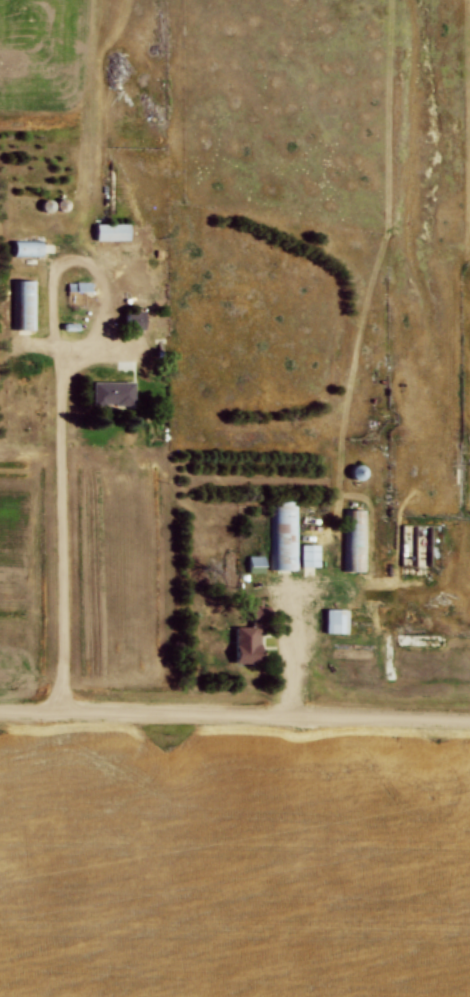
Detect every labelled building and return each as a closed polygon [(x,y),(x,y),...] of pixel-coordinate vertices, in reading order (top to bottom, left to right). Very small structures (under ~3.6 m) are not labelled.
[(96,223),(129,222),(130,241),(96,242),(96,223)] [(14,239),(43,239),(43,256),(14,256),(14,239)] [(14,280),(34,279),(35,327),(14,327),(14,280)] [(68,282),(89,281),(90,289),(68,290),(68,282)] [(127,310),(144,310),(144,328),(127,328),(127,310)] [(92,382),(134,380),(135,403),(93,404),(92,382)] [(272,502),(296,502),(296,568),(272,568),(272,502)] [(346,509),(365,510),(365,569),(346,569),(346,509)] [(300,545),(319,545),(319,565),(300,565),(300,545)] [(248,555),(263,555),(263,569),(248,569),(248,555)] [(326,609),(346,609),(346,630),(325,630),(326,609)] [(235,625),(262,626),(262,635),(259,635),(258,662),(235,662),(235,625)]
